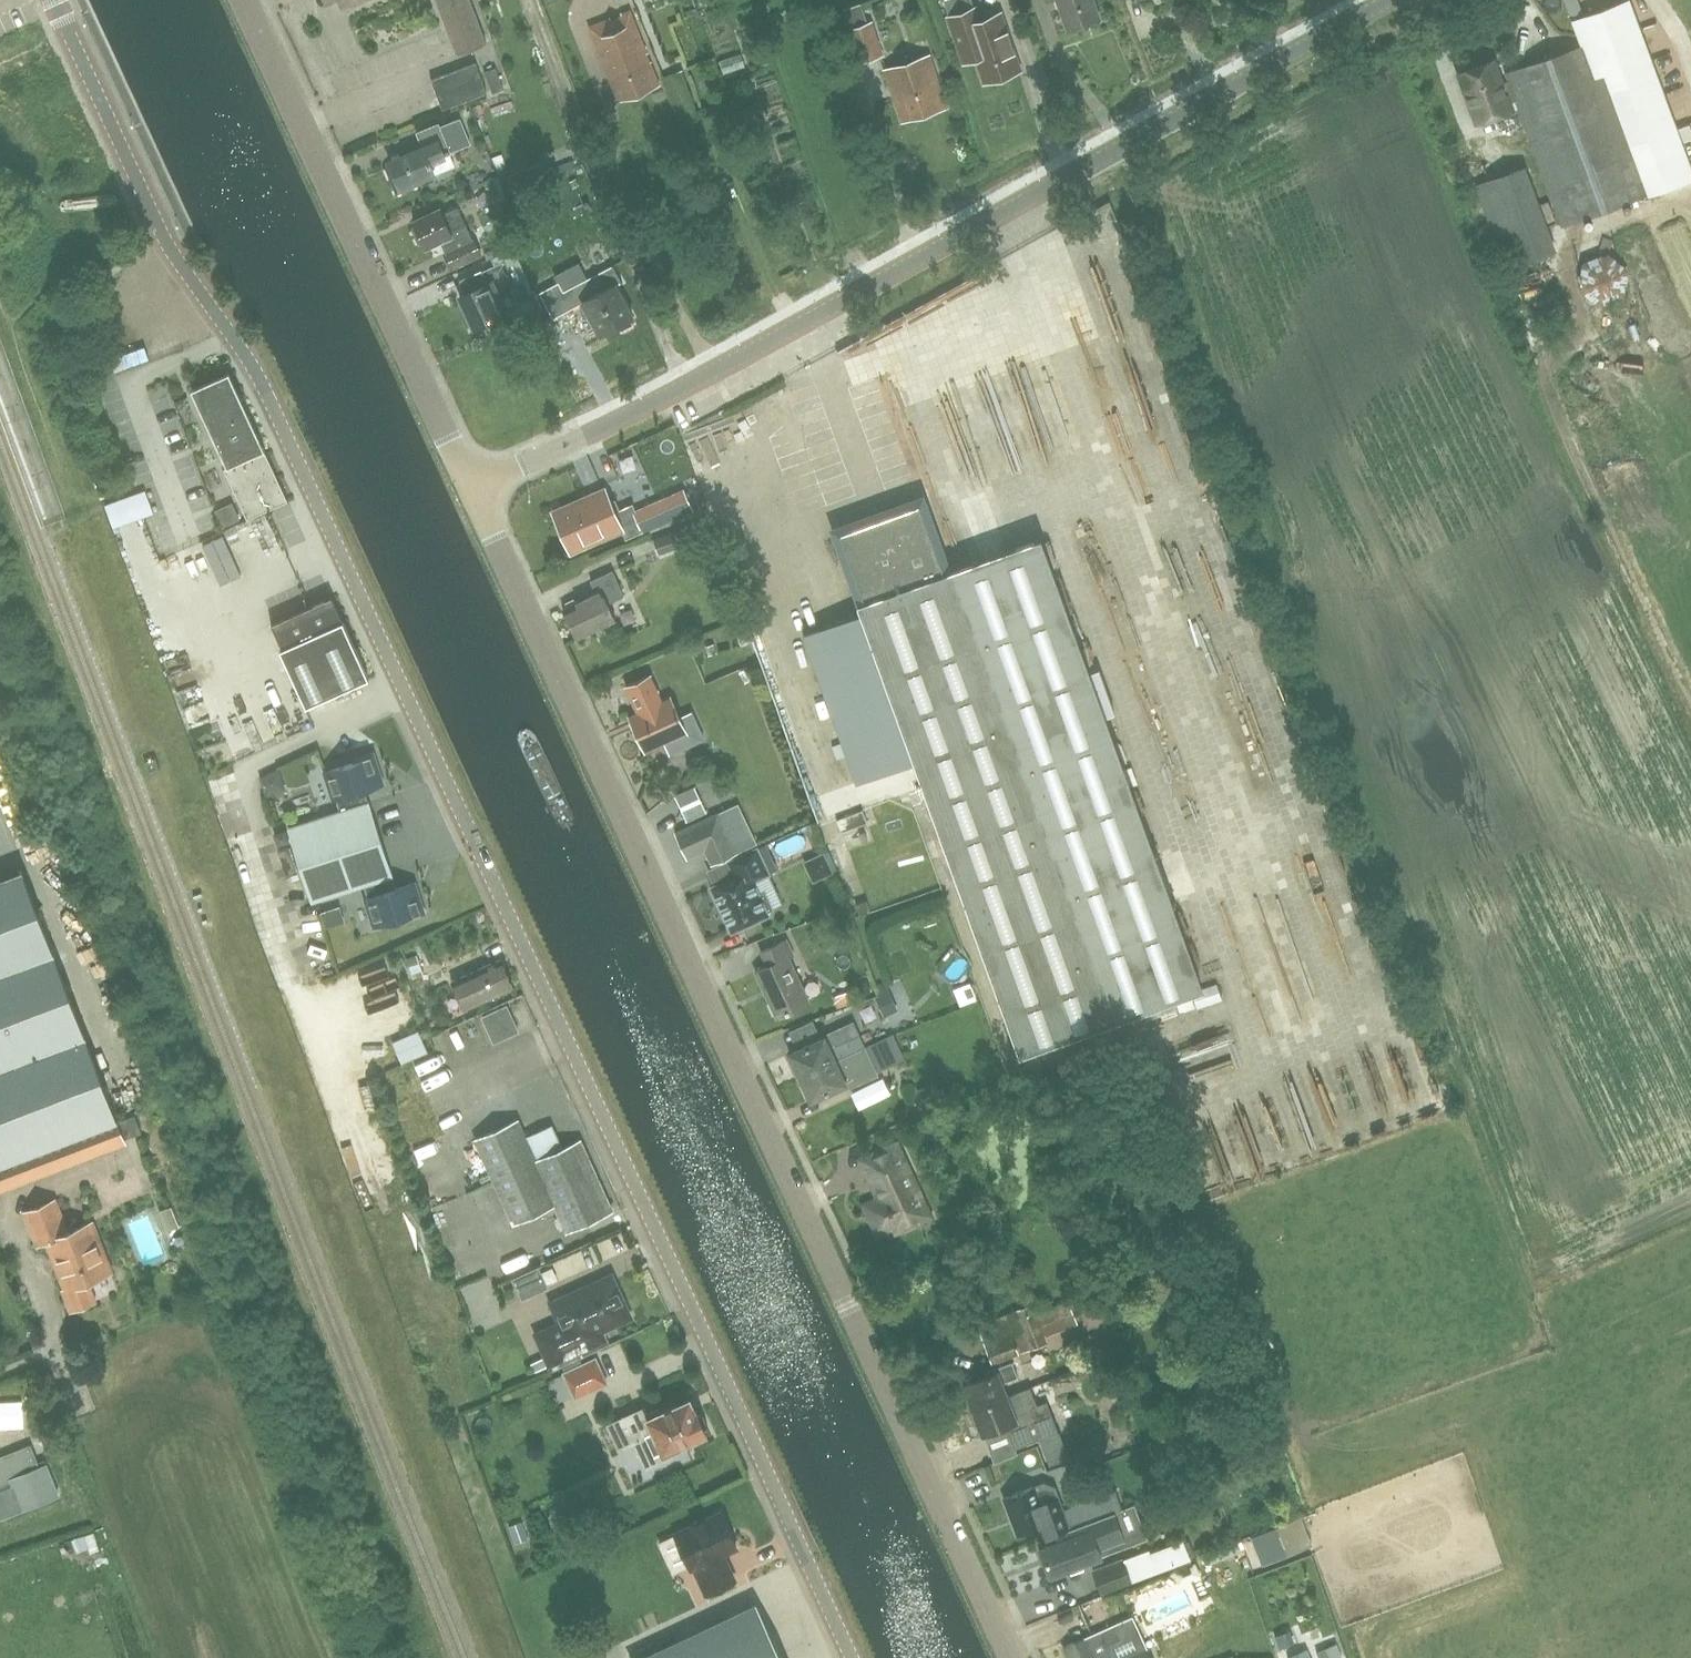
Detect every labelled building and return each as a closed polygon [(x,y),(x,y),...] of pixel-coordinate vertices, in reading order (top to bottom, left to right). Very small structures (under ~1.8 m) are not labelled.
[(363,0),(342,0),(347,10),(349,9),(348,7),(363,0)] [(458,53),(486,42),(470,0),(437,0),(458,53)] [(1056,2),(1058,8),(1061,8),(1068,29),(1100,17),(1094,0),(1058,0),(1056,2)] [(1690,177),(1690,166),(1630,0),(1627,0),(1573,20),(1582,45),(1506,73),(1509,81),(1501,84),(1492,61),(1461,72),(1479,122),(1511,111),(1508,102),(1516,99),(1562,225),(1690,177)] [(799,19),(809,15),(805,4),(795,8),(799,19)] [(1000,12),(979,20),(975,7),(963,11),(946,17),(962,66),(979,60),(986,80),(1020,69),(1000,12)] [(589,26),(618,100),(658,84),(629,11),(622,14),(624,19),(612,23),(610,18),(589,26)] [(860,63),(885,55),(873,20),(847,29),(860,63)] [(903,120),(946,106),(929,54),(886,69),(903,120)] [(495,67),(484,71),(491,89),(493,93),(504,89),(495,67)] [(388,162),(389,164),(389,165),(385,166),(396,192),(417,184),(415,180),(434,172),(430,162),(450,154),(450,152),(470,143),(460,118),(439,126),(438,123),(416,132),(422,148),(388,162)] [(527,167),(533,180),(549,174),(544,161),(527,167)] [(1508,268),(1553,251),(1522,167),(1476,185),(1508,268)] [(498,197),(505,194),(498,176),(491,178),(498,197)] [(418,243),(424,243),(425,247),(440,240),(445,251),(443,252),(452,270),(483,255),(476,238),(474,239),(466,223),(465,223),(457,206),(442,213),(440,208),(413,221),(414,223),(412,229),(418,243)] [(498,294),(516,286),(505,261),(482,271),(487,283),(460,296),(474,326),(506,312),(498,294)] [(564,291),(559,282),(541,292),(554,317),(583,301),(600,333),(619,323),(622,329),(633,323),(630,317),(634,316),(616,283),(622,280),(614,264),(564,291)] [(288,500),(259,436),(230,372),(196,388),(203,407),(202,407),(223,452),(229,465),(224,467),(248,518),(288,500)] [(605,490),(554,513),(570,550),(622,528),(627,539),(660,525),(652,504),(636,511),(633,505),(615,512),(605,490)] [(652,504),(660,525),(693,510),(684,490),(652,504)] [(865,619),(806,640),(859,788),(918,767),(1024,1059),(1181,1002),(1192,998),(1194,997),(1205,993),(1203,987),(1130,786),(1124,769),(1105,716),(1114,713),(1098,669),(1089,672),(1088,669),(1040,537),(947,571),(924,506),(840,539),(865,609),(862,611),(865,619)] [(653,540),(658,555),(702,538),(697,523),(653,540)] [(565,602),(564,607),(563,608),(577,638),(616,620),(608,603),(624,595),(612,570),(591,580),(597,592),(577,601),(573,598),(565,602)] [(292,614),(272,623),(272,625),(273,625),(284,648),(281,649),(307,705),(368,677),(333,600),(332,596),(292,614)] [(647,750),(687,731),(671,696),(662,699),(650,674),(626,686),(638,711),(630,715),(647,750)] [(340,811),(288,827),(300,864),(380,839),(368,802),(360,804),(357,796),(359,791),(382,784),(373,754),(353,760),(354,762),(325,771),(334,799),(336,799),(340,811)] [(828,766),(837,793),(854,787),(845,760),(828,766)] [(684,794),(693,815),(714,806),(706,785),(684,794)] [(834,817),(840,831),(865,822),(860,807),(834,817)] [(687,858),(705,850),(711,865),(737,852),(722,821),(719,814),(707,819),(706,818),(675,832),(687,858)] [(392,876),(380,839),(300,864),(312,901),(364,885),(368,897),(365,898),(374,926),(404,916),(404,918),(423,912),(414,882),(391,890),(387,887),(384,878),(392,876)] [(737,874),(712,885),(733,930),(770,913),(768,910),(774,907),(767,891),(761,894),(754,879),(770,872),(759,847),(731,860),(737,874)] [(824,851),(812,857),(821,878),(834,872),(824,851)] [(126,1140),(23,869),(0,878),(0,1188),(126,1140)] [(867,899),(857,903),(860,914),(871,910),(867,899)] [(318,937),(326,958),(337,954),(329,933),(318,937)] [(777,1015),(809,1001),(788,955),(793,953),(787,939),(762,950),(768,964),(756,970),(777,1015)] [(467,974),(452,981),(457,991),(465,1009),(514,987),(501,958),(467,974)] [(371,1011),(408,995),(395,964),(358,980),(371,1011)] [(481,1016),(493,1043),(519,1031),(507,1004),(481,1016)] [(801,1076),(865,1046),(854,1023),(825,1036),(790,1052),(801,1076)] [(419,1029),(392,1041),(401,1063),(428,1051),(419,1029)] [(899,1046),(893,1033),(866,1045),(872,1057),(899,1046)] [(870,1057),(865,1046),(801,1076),(812,1099),(846,1083),(849,1088),(878,1074),(870,1057)] [(582,1142),(537,1162),(519,1122),(477,1141),(513,1221),(557,1201),(571,1232),(613,1212),(582,1142)] [(879,1233),(928,1210),(897,1142),(862,1159),(879,1197),(865,1204),(879,1233)] [(111,1272),(91,1222),(66,1232),(53,1200),(27,1211),(40,1244),(48,1241),(67,1288),(65,1289),(73,1310),(94,1302),(86,1282),(111,1272)] [(549,1368),(552,1366),(555,1372),(585,1358),(581,1350),(603,1341),(599,1332),(629,1318),(612,1279),(554,1305),(560,1319),(533,1331),(549,1368)] [(1037,1313),(1033,1303),(1015,1310),(1004,1314),(1011,1336),(1012,1337),(1015,1335),(1022,1353),(1031,1349),(1049,1342),(1047,1337),(1077,1324),(1077,1322),(1069,1300),(1037,1313)] [(1011,1336),(986,1346),(993,1364),(1019,1354),(1012,1337),(1011,1336)] [(609,1383),(596,1356),(562,1372),(575,1399),(609,1383)] [(964,1384),(973,1408),(1007,1395),(1002,1382),(1018,1376),(1012,1361),(986,1371),(987,1375),(964,1384)] [(1007,1395),(973,1408),(983,1433),(1007,1424),(1016,1448),(1040,1438),(1050,1464),(1068,1457),(1049,1411),(1045,1400),(1036,1404),(1029,1387),(1007,1395)] [(645,1405),(620,1416),(634,1445),(645,1469),(672,1456),(669,1450),(706,1433),(705,1429),(709,1427),(702,1413),(698,1415),(696,1411),(690,1398),(662,1411),(660,1407),(648,1413),(645,1405)] [(31,1445),(0,1457),(0,1518),(59,1494),(47,1463),(40,1465),(31,1445)] [(1061,1504),(1055,1486),(1045,1482),(1006,1497),(1019,1532),(1042,1524),(1047,1536),(1056,1533),(1070,1528),(1121,1508),(1114,1489),(1063,1508),(1061,1504)] [(1095,1518),(1071,1528),(1057,1533),(1060,1541),(1041,1548),(1052,1574),(1101,1555),(1098,1547),(1122,1538),(1112,1512),(1100,1517),(1095,1518)] [(675,1534),(691,1568),(695,1566),(707,1592),(735,1580),(722,1553),(737,1547),(721,1513),(675,1534)] [(1301,1516),(1299,1517),(1251,1536),(1263,1566),(1313,1546),(1301,1516)] [(105,1534),(70,1543),(75,1560),(109,1551),(105,1534)] [(1149,1549),(1123,1559),(1123,1558),(1093,1569),(1103,1593),(1191,1559),(1183,1539),(1150,1551),(1149,1549)] [(638,1657),(785,1657),(759,1601),(638,1657)] [(1131,1615),(1125,1618),(1115,1623),(1103,1628),(1064,1646),(1069,1657),(1151,1657),(1131,1615)] [(1316,1651),(1319,1657),(1342,1657),(1335,1643),(1316,1651)] [(1305,1645),(1286,1654),(1288,1657),(1311,1657),(1305,1645)]
